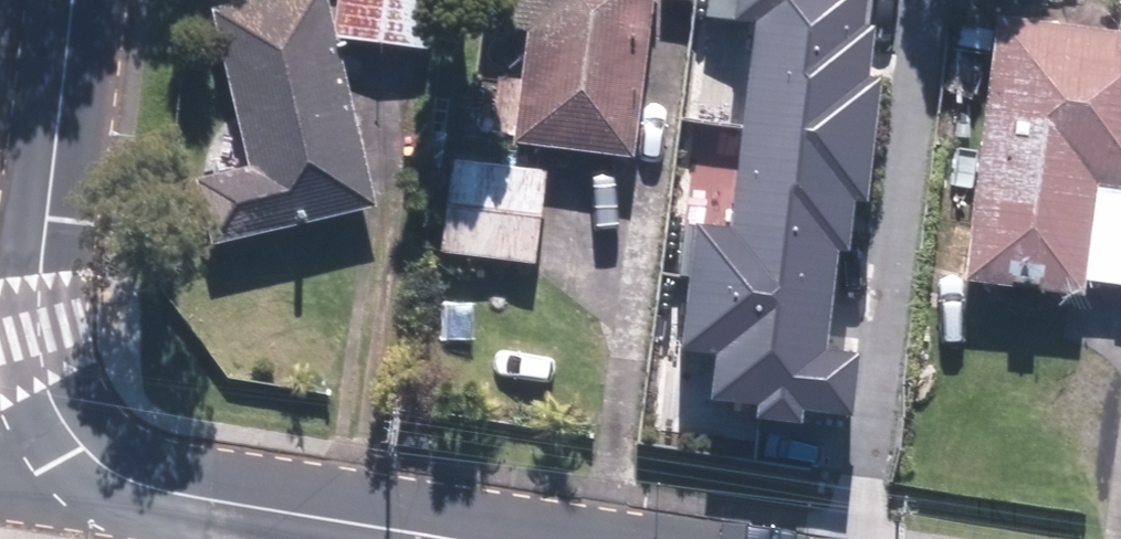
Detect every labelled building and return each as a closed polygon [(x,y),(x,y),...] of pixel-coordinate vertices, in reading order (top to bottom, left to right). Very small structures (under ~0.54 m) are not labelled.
[(210,244),(375,206),(327,0),(246,0),(210,8),(247,168),(195,180),(210,244)] [(623,172),(643,0),(473,0),(469,37),(517,43),(504,159),(623,172)] [(742,130),(875,144),(883,78),(869,76),(874,26),(864,25),(866,0),(707,0),(705,20),(752,24),(742,130)] [(1086,297),(1099,185),(1120,188),(1120,32),(997,17),(965,283),(1086,297)] [(695,223),(690,274),(835,290),(839,250),(850,251),(855,200),(869,201),(875,144),(742,130),(732,227),(695,223)] [(835,290),(690,274),(682,345),(717,349),(712,399),(758,404),(756,418),(803,423),(804,409),(853,415),(860,354),(828,351),(835,290)]
